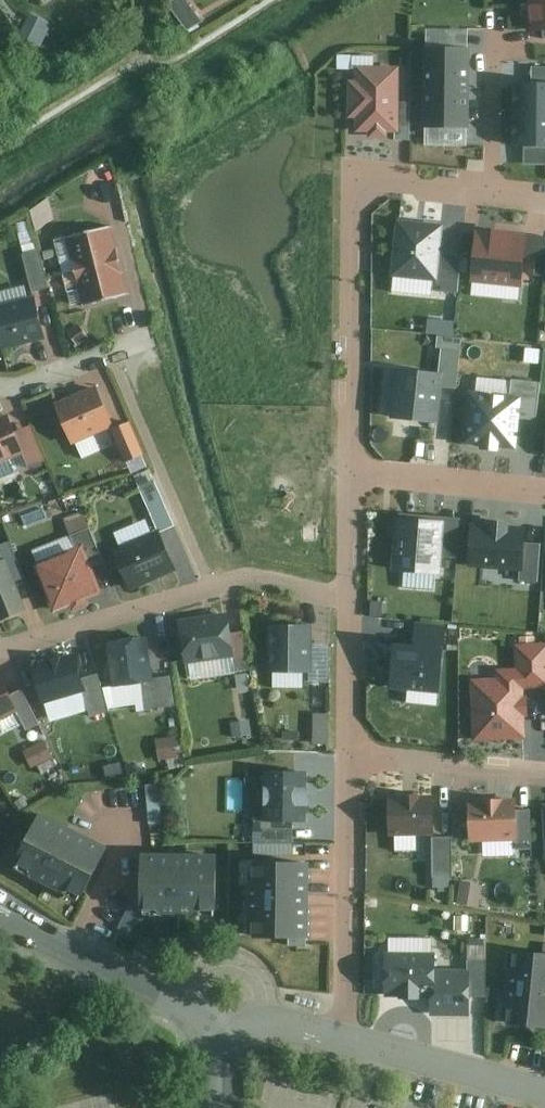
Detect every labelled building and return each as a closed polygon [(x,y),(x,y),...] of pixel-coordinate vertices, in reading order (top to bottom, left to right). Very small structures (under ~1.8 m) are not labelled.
[(191,0),(181,0),(173,5),(191,31),(205,21),(191,0)] [(534,32),(544,31),(544,0),(531,0),(534,32)] [(31,16),(21,36),(41,46),(51,26),(31,16)] [(428,48),(470,48),(470,30),(428,30),(428,48)] [(428,48),(426,48),(426,88),(472,88),(472,48),(470,48),(428,48)] [(399,65),(357,65),(356,131),(398,131),(399,65)] [(534,67),(534,85),(518,85),(518,145),(527,145),(526,164),(544,164),(544,67),(534,67)] [(472,88),(426,88),(426,128),(468,128),(471,128),(472,88)] [(468,146),(468,128),(426,128),(426,146),(468,146)] [(107,201),(113,180),(98,176),(92,196),(107,201)] [(400,224),(396,274),(435,278),(434,289),(459,291),(462,255),(439,253),(441,228),(400,224)] [(477,229),(474,283),(523,287),(524,262),(544,263),(544,238),(524,236),(524,232),(477,229)] [(79,276),(122,266),(114,230),(70,240),(79,276)] [(52,290),(43,252),(27,256),(37,294),(52,290)] [(88,310),(130,300),(122,266),(79,276),(88,310)] [(69,293),(66,281),(55,284),(58,296),(69,293)] [(0,289),(0,299),(29,295),(27,285),(0,289)] [(44,336),(34,301),(0,310),(0,334),(4,347),(44,336)] [(453,333),(455,322),(430,319),(428,330),(453,333)] [(441,375),(398,372),(395,418),(438,421),(441,385),(453,386),(455,351),(443,350),(441,375)] [(512,399),(476,397),(473,445),(517,447),(519,415),(537,415),(539,382),(513,381),(512,399)] [(114,425),(99,390),(60,407),(75,441),(114,425)] [(24,451),(11,416),(0,420),(0,460),(24,451)] [(145,453),(132,420),(115,427),(128,460),(145,453)] [(176,526),(153,471),(137,477),(160,533),(176,526)] [(461,516),(396,512),(393,572),(443,575),(444,556),(459,557),(461,516)] [(474,524),(472,566),(521,568),(520,581),(539,582),(541,542),(528,541),(528,527),(474,524)] [(130,587),(170,571),(155,534),(115,551),(130,587)] [(49,613),(92,598),(78,559),(35,574),(49,613)] [(16,614),(0,571),(0,619),(16,614)] [(228,634),(226,617),(180,623),(186,664),(235,657),(239,688),(252,687),(244,632),(228,634)] [(451,625),(395,623),(394,676),(450,678),(451,625)] [(311,627),(262,627),(263,671),(313,671),(313,682),(331,682),(331,645),(311,645),(311,627)] [(522,638),(524,660),(500,661),(501,676),(533,674),(534,682),(544,682),(544,636),(522,638)] [(150,681),(144,639),(109,644),(115,685),(142,682),(150,681)] [(79,681),(72,657),(29,669),(37,699),(80,687),(79,681)] [(501,676),(479,676),(480,733),(534,732),(534,682),(533,674),(501,676)] [(109,713),(99,676),(79,681),(80,687),(88,718),(109,713)] [(17,708),(3,678),(0,679),(0,717),(17,708)] [(170,678),(150,681),(142,682),(145,709),(173,705),(170,678)] [(327,742),(327,715),(314,715),(313,742),(327,742)] [(183,736),(158,738),(161,760),(185,758),(183,736)] [(51,758),(43,741),(24,750),(32,767),(51,758)] [(306,774),(262,773),(262,823),(306,824),(306,774)] [(163,823),(158,784),(144,786),(150,825),(163,823)] [(521,794),(470,797),(472,839),(524,835),(521,794)] [(434,834),(433,797),(389,798),(390,836),(434,834)] [(43,816),(20,863),(85,896),(109,850),(43,816)] [(433,839),(434,873),(452,872),(451,839),(433,839)] [(217,856),(145,856),(146,912),(217,911),(217,856)] [(309,940),(308,865),(258,866),(258,883),(250,883),(250,918),(260,918),(260,941),(309,940)] [(463,881),(459,902),(480,905),(484,885),(463,881)] [(130,908),(119,928),(130,934),(142,914),(130,908)] [(436,949),(384,950),(385,993),(437,992),(437,968),(436,949)] [(511,959),(506,1027),(544,1030),(544,961),(511,959)] [(472,1010),(472,968),(437,968),(437,992),(438,1011),(472,1010)]
